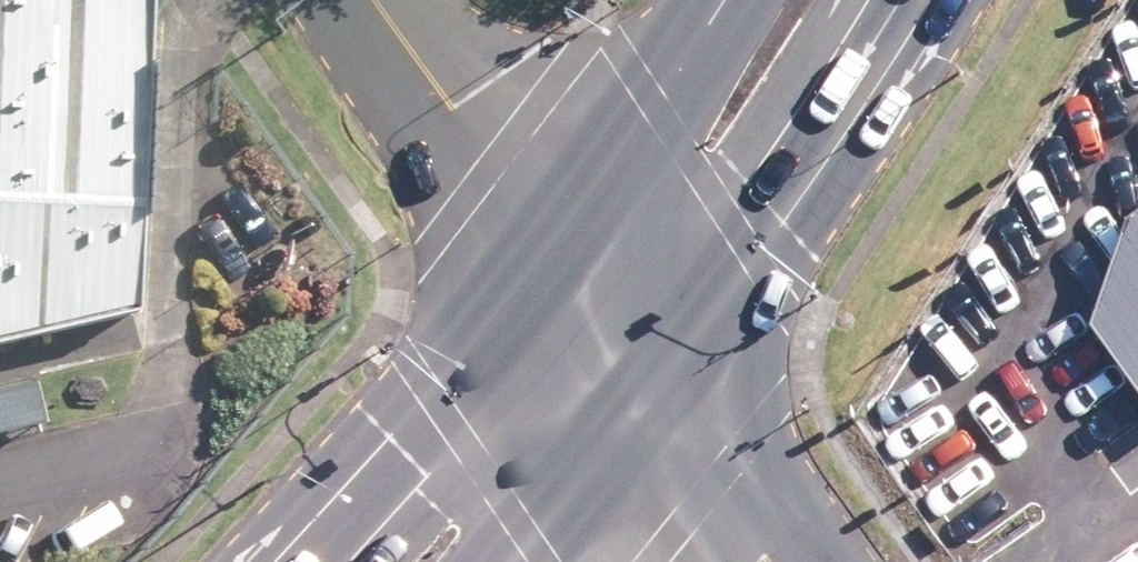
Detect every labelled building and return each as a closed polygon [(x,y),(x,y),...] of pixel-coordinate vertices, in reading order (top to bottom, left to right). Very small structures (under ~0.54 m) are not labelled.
[(132,315),(155,0),(0,0),(0,347),(132,315)] [(1137,404),(1137,234),(1090,330),(1137,404)]
